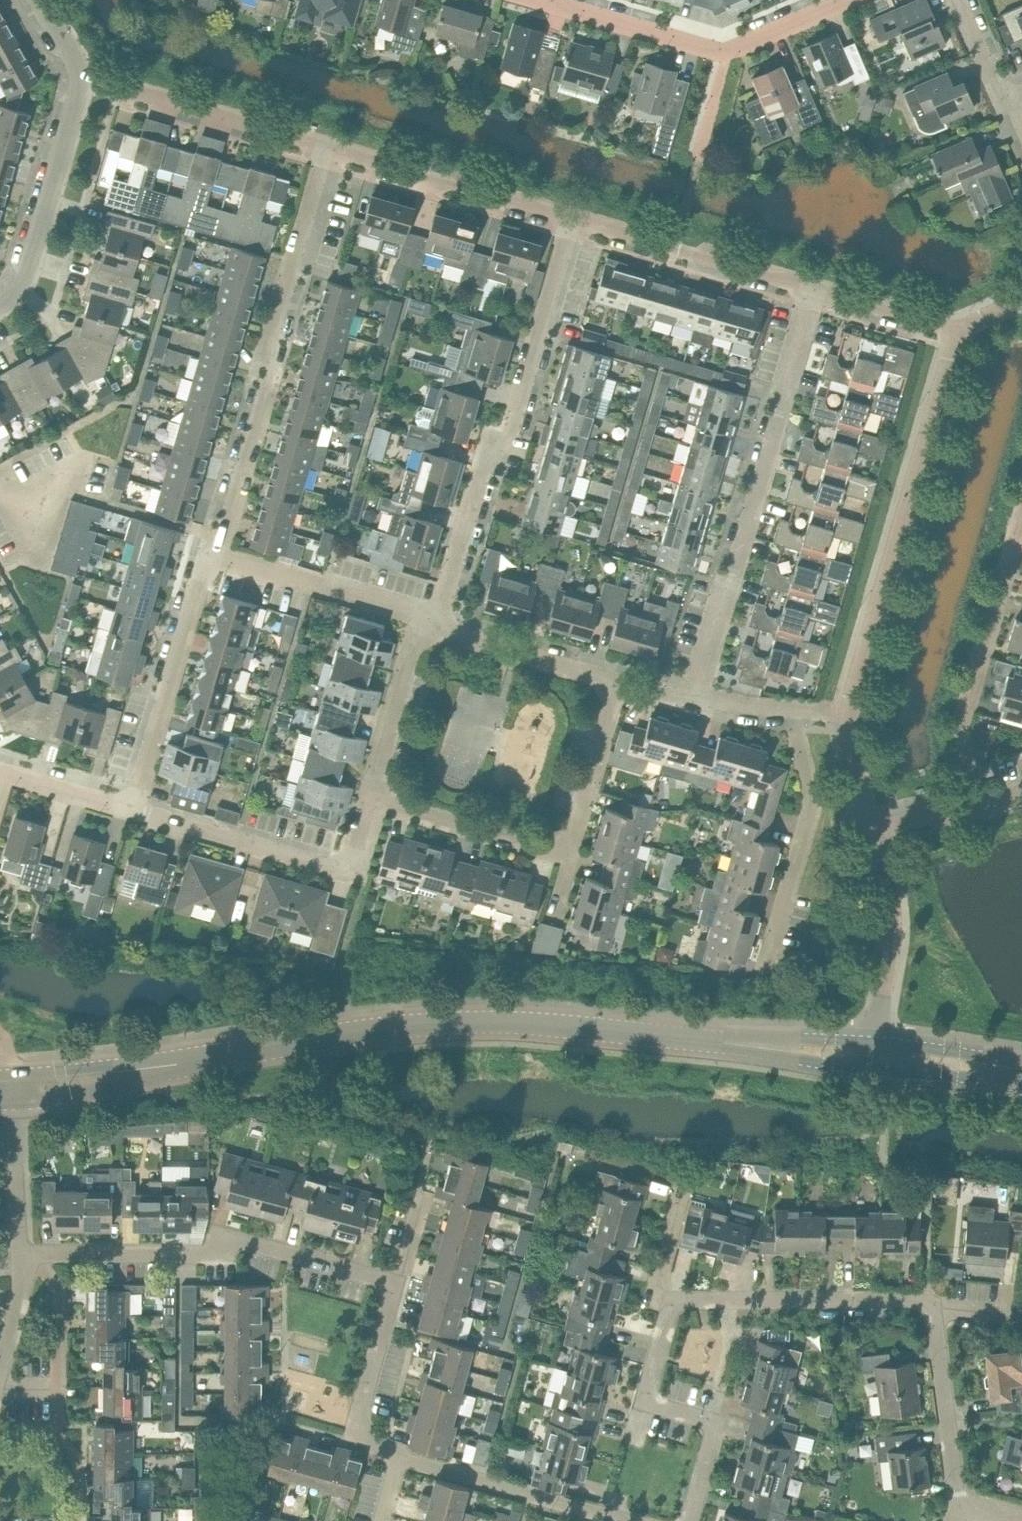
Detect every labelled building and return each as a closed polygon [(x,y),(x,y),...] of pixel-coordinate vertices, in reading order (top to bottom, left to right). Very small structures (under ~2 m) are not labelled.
[(197,7),(214,12),(218,0),(199,0),(197,7)] [(255,10),(283,18),(289,0),(258,0),(255,10)] [(296,17),(315,22),(319,7),(327,9),(325,17),(352,25),(360,0),(301,0),(296,17)] [(423,22),(408,17),(413,0),(383,0),(377,23),(396,29),(391,43),(415,50),(423,22)] [(749,0),(695,0),(694,3),(712,9),(725,3),(729,12),(738,8),(738,6),(749,1),(749,3),(750,3),(749,0)] [(946,44),(937,23),(933,25),(929,18),(934,16),(928,0),(915,0),(870,19),(878,40),(900,31),(902,38),(911,59),(946,44)] [(493,26),(480,23),(483,15),(443,4),(435,32),(460,39),(458,44),(463,53),(483,59),(493,26)] [(1001,13),(1013,41),(1021,37),(1021,4),(1001,13)] [(5,19),(0,22),(0,48),(16,39),(5,19)] [(546,90),(556,54),(557,51),(556,51),(555,53),(540,49),(544,33),(514,24),(502,67),(531,75),(528,85),(546,90)] [(842,50),(835,34),(805,47),(822,85),(834,79),(836,83),(840,84),(853,79),(855,84),(870,77),(857,47),(847,52),(842,50)] [(16,39),(0,48),(0,75),(27,60),(16,39)] [(564,61),(566,62),(562,78),(601,90),(598,101),(612,105),(624,64),(611,61),(613,53),(600,49),(599,52),(573,44),(573,43),(572,42),(568,57),(566,56),(564,61)] [(27,60),(0,75),(0,82),(8,97),(24,88),(38,80),(27,60)] [(663,113),(661,122),(651,154),(667,159),(685,99),(670,95),(677,71),(669,69),(646,62),(643,73),(639,88),(634,105),(663,113)] [(752,79),(760,97),(746,102),(764,143),(783,135),(773,113),(794,104),(803,127),(822,118),(804,77),(791,83),(783,65),(752,79)] [(635,71),(630,85),(639,88),(643,73),(635,71)] [(947,73),(915,87),(903,92),(919,128),(921,132),(926,135),(932,135),(937,134),(947,130),(943,121),(974,108),(963,81),(953,86),(947,73)] [(397,74),(394,84),(405,88),(408,77),(397,74)] [(24,88),(8,97),(5,106),(0,104),(0,128),(24,135),(30,113),(18,109),(24,88)] [(869,92),(864,106),(873,109),(877,95),(869,92)] [(24,135),(0,128),(0,152),(17,157),(24,135)] [(108,148),(98,182),(110,186),(105,203),(132,211),(153,138),(142,134),(141,137),(125,132),(120,151),(108,148)] [(174,171),(180,148),(165,144),(166,141),(153,138),(132,211),(160,219),(167,193),(152,189),(159,167),(174,171)] [(966,191),(978,187),(991,214),(1015,203),(991,148),(978,154),(971,138),(933,155),(938,168),(936,169),(937,173),(940,172),(944,183),(960,176),(966,191)] [(187,227),(208,154),(196,150),(196,153),(180,148),(174,171),(189,176),(182,197),(167,193),(160,219),(187,227)] [(17,157),(0,152),(0,176),(11,179),(17,157)] [(228,187),(235,164),(220,160),(220,157),(208,154),(187,227),(215,235),(222,209),(207,205),(213,183),(228,187)] [(242,243),(263,170),(251,166),(250,168),(235,164),(228,187),(243,191),(237,213),(222,209),(215,235),(242,243)] [(275,173),(263,170),(242,243),(270,251),(277,225),(261,220),(268,198),(283,203),(290,180),(274,175),(275,173)] [(11,179),(0,176),(0,200),(4,202),(11,179)] [(382,238),(393,201),(372,195),(365,219),(354,216),(350,229),(382,238)] [(414,207),(393,201),(382,238),(402,244),(396,263),(408,266),(418,234),(407,231),(414,207)] [(156,224),(108,210),(102,231),(109,233),(105,247),(139,256),(145,236),(151,238),(156,224)] [(446,256),(456,220),(435,213),(428,237),(418,234),(408,266),(420,270),(426,251),(446,256)] [(472,285),(481,253),(470,249),(477,226),(456,220),(446,256),(440,276),(472,285)] [(507,283),(509,275),(520,238),(521,233),(500,227),(492,256),(481,253),(472,285),(484,288),(487,277),(507,283)] [(534,268),(541,244),(520,238),(509,275),(529,280),(523,300),(535,303),(545,271),(534,268)] [(183,246),(180,256),(191,260),(194,249),(183,246)] [(232,246),(226,269),(259,278),(265,256),(232,246)] [(133,276),(139,256),(105,247),(101,260),(94,258),(88,278),(136,292),(140,278),(133,276)] [(188,270),(191,260),(180,256),(177,267),(188,270)] [(615,305),(625,268),(620,267),(622,261),(607,257),(598,288),(591,286),(588,298),(615,305)] [(342,264),(339,274),(353,278),(356,268),(342,264)] [(634,311),(645,274),(625,268),(615,305),(634,311)] [(253,300),(259,278),(226,269),(220,291),(253,300)] [(654,317),(665,280),(645,274),(634,311),(654,317)] [(136,292),(88,278),(82,298),(89,300),(86,313),(119,323),(125,303),(132,305),(136,292)] [(361,290),(335,282),(328,280),(321,302),(354,312),(361,290)] [(674,323),(685,286),(665,280),(654,317),(674,323)] [(694,328),(704,291),(685,286),(674,323),(694,328)] [(161,299),(163,291),(150,287),(148,295),(161,299)] [(182,293),(170,290),(167,300),(179,303),(182,293)] [(246,322),(253,300),(220,291),(213,313),(246,322)] [(710,346),(714,334),(724,297),(704,291),(694,328),(705,332),(701,343),(710,346)] [(733,340),(744,303),(724,297),(714,334),(733,340)] [(431,304),(410,298),(407,310),(428,316),(431,304)] [(391,299),(388,311),(385,322),(396,325),(403,302),(391,299)] [(176,314),(179,303),(167,300),(164,311),(176,314)] [(348,334),(354,312),(321,302),(315,324),(348,334)] [(757,358),(770,313),(763,311),(764,309),(744,303),(733,340),(752,345),(749,355),(757,358)] [(489,332),(492,321),(454,310),(450,323),(467,328),(462,347),(469,349),(506,360),(512,339),(489,332)] [(119,323),(86,313),(82,326),(75,324),(72,333),(73,334),(105,373),(119,323)] [(240,344),(246,322),(213,313),(207,335),(240,344)] [(389,348),(396,325),(385,322),(378,345),(389,348)] [(342,356),(348,334),(315,324),(309,346),(342,356)] [(607,335),(584,328),(580,341),(603,347),(606,339),(607,335)] [(169,337),(158,333),(155,344),(166,347),(169,337)] [(105,373),(73,334),(56,343),(59,350),(46,357),(63,388),(82,377),(86,383),(105,373)] [(233,366),(240,344),(207,335),(200,357),(233,366)] [(863,336),(854,365),(849,368),(840,366),(837,360),(827,356),(822,371),(826,377),(849,383),(873,391),(873,390),(879,368),(907,376),(914,351),(863,336)] [(623,353),(625,345),(606,339),(603,347),(612,350),(623,353)] [(163,358),(166,347),(155,344),(152,354),(163,358)] [(605,376),(611,356),(574,345),(572,352),(566,350),(562,363),(605,376)] [(642,359),(645,350),(625,345),(623,353),(642,359)] [(335,378),(342,356),(309,346),(302,368),(335,378)] [(500,381),(506,360),(469,349),(463,370),(500,381)] [(662,364),(664,356),(645,350),(642,359),(662,364)] [(383,369),(386,358),(375,355),(372,365),(383,369)] [(675,359),(664,356),(662,364),(672,367),(675,359)] [(32,357),(12,367),(36,411),(49,403),(46,397),(63,388),(46,357),(35,363),(32,357)] [(227,389),(233,366),(200,357),(194,379),(227,389)] [(417,358),(414,368),(426,371),(428,362),(417,358)] [(428,362),(426,371),(445,377),(458,380),(461,369),(429,360),(428,362)] [(605,376),(562,363),(558,378),(564,379),(562,385),(599,395),(605,376)] [(701,376),(703,367),(693,364),(691,373),(701,376)] [(380,379),(383,369),(372,365),(369,376),(380,379)] [(2,421),(21,411),(25,417),(36,411),(12,367),(0,374),(0,417),(2,421)] [(648,367),(642,387),(650,390),(656,369),(648,367)] [(720,382),(723,373),(703,367),(701,376),(720,382)] [(329,400),(335,378),(302,368),(296,391),(329,400)] [(724,369),(723,373),(720,382),(744,388),(747,376),(724,369)] [(678,380),(680,376),(662,371),(659,381),(656,391),(665,394),(668,384),(677,386),(678,380)] [(145,377),(142,388),(153,391),(156,380),(145,377)] [(455,391),(458,380),(445,377),(435,408),(472,419),(478,398),(455,391)] [(221,411),(227,389),(194,379),(188,401),(221,411)] [(868,410),(895,418),(901,398),(873,390),(873,391),(849,383),(842,406),(836,409),(828,407),(825,401),(815,398),(810,413),(814,419),(837,425),(861,432),(868,410)] [(744,395),(742,394),(708,384),(702,405),(739,415),(744,395)] [(110,385),(99,391),(107,404),(117,399),(110,385)] [(599,395),(562,385),(560,391),(554,390),(550,403),(556,405),(556,404),(593,415),(599,395)] [(642,387),(636,407),(645,409),(650,390),(642,387)] [(150,401),(153,391),(142,388),(139,398),(150,401)] [(322,422),(329,400),(296,391),(289,413),(322,422)] [(659,414),(665,394),(656,391),(650,411),(659,414)] [(362,399),(359,409),(370,413),(373,402),(362,399)] [(214,433),(221,411),(188,401),(181,423),(214,433)] [(556,404),(556,405),(551,424),(588,435),(592,436),(595,435),(598,432),(599,428),(598,425),(595,422),(592,421),(593,415),(556,404)] [(733,435),(739,415),(702,405),(696,424),(733,435)] [(639,429),(645,409),(636,407),(630,426),(639,429)] [(466,440),(472,419),(435,408),(429,429),(410,423),(407,434),(426,440),(439,444),(442,433),(466,440)] [(367,423),(370,413),(359,409),(356,420),(367,423)] [(653,433),(659,414),(650,411),(645,431),(653,433)] [(316,444),(322,422),(289,413),(283,435),(316,444)] [(144,424),(132,421),(129,431),(140,435),(144,424)] [(208,455),(214,433),(181,423),(175,445),(208,455)] [(588,435),(551,424),(549,430),(543,429),(539,442),(545,444),(582,455),(588,435)] [(727,454),(733,435),(696,424),(690,444),(727,454)] [(855,451),(883,459),(889,440),(861,432),(837,425),(830,448),(824,451),(816,449),(813,443),(803,439),(798,454),(801,460),(824,467),(825,466),(849,474),(849,473),(855,451)] [(633,448),(639,429),(630,426),(625,446),(633,448)] [(137,445),(140,435),(129,431),(126,442),(137,445)] [(648,453),(653,433),(645,431),(639,450),(648,453)] [(436,454),(439,444),(426,440),(407,434),(404,446),(423,451),(417,472),(459,484),(465,463),(436,454)] [(309,466),(316,444),(283,435),(276,457),(309,466)] [(361,446),(350,443),(347,453),(358,456),(361,446)] [(582,455),(545,444),(539,464),(576,475),(582,455)] [(722,474),(727,454),(690,444),(685,463),(722,474)] [(201,477),(208,455),(175,445),(168,467),(201,477)] [(627,468),(633,448),(625,446),(619,465),(627,468)] [(355,467),(358,456),(347,453),(343,464),(355,467)] [(303,489),(309,466),(276,457),(270,479),(303,489)] [(645,462),(636,459),(633,470),(642,472),(645,462)] [(716,494),(722,474),(685,463),(679,483),(716,494)] [(576,475),(539,464),(533,484),(570,494),(576,475)] [(131,468),(120,465),(117,475),(128,478),(131,468)] [(624,478),(627,468),(619,465),(616,476),(624,478)] [(843,493),(871,501),(877,481),(849,473),(849,474),(825,466),(824,467),(818,489),(812,492),(804,490),(801,484),(790,481),(786,496),(789,502),(812,508),(837,515),(837,514),(843,493)] [(195,499),(201,477),(168,467),(162,489),(195,499)] [(452,505),(459,484),(417,472),(407,468),(401,490),(394,493),(392,499),(408,503),(421,507),(424,496),(452,505)] [(636,492),(642,472),(633,470),(628,489),(636,492)] [(125,489),(128,478),(117,475),(114,486),(125,489)] [(297,511),(303,489),(270,479),(264,501),(297,511)] [(710,513),(716,494),(679,483),(673,502),(710,513)] [(570,494),(533,484),(528,503),(565,514),(568,515),(572,514),(575,511),(576,507),(575,504),(573,501),(569,500),(570,494)] [(337,486),(334,497),(345,500),(348,490),(337,486)] [(188,521),(195,499),(162,489),(155,512),(188,521)] [(630,511),(636,492),(628,489),(622,509),(630,511)] [(611,494),(608,505),(616,507),(619,497),(611,494)] [(342,511),(345,500),(334,497),(331,507),(342,511)] [(418,518),(421,507),(408,503),(392,499),(388,497),(385,509),(404,515),(398,535),(435,546),(441,525),(418,518)] [(92,518),(95,506),(71,499),(68,511),(92,518)] [(710,513),(673,502),(661,499),(657,511),(669,515),(667,522),(705,533),(710,513)] [(290,533),(297,511),(264,501),(257,523),(290,533)] [(565,514),(528,503),(522,523),(559,534),(565,514)] [(613,517),(616,507),(608,505),(605,515),(613,517)] [(100,521),(104,509),(95,506),(92,518),(100,521)] [(831,534),(859,542),(865,522),(837,514),(837,515),(812,508),(806,530),(800,534),(792,531),(789,525),(778,522),(774,537),(777,543),(800,550),(800,549),(825,556),(831,534)] [(625,531),(630,511),(622,509),(616,529),(625,531)] [(89,530),(89,529),(92,518),(68,511),(64,522),(89,530)] [(182,533),(182,532),(132,517),(125,539),(136,542),(167,552),(171,539),(178,541),(180,532),(182,533)] [(85,541),(89,530),(64,522),(61,534),(85,541)] [(699,552),(705,533),(667,522),(662,542),(699,552)] [(290,533),(257,523),(251,545),(284,555),(290,533)] [(602,524),(599,535),(607,537),(610,527),(602,524)] [(91,553),(97,531),(89,529),(89,530),(85,541),(82,551),(91,553)] [(622,541),(625,531),(616,529),(613,539),(622,541)] [(324,530),(321,541),(332,544),(335,533),(324,530)] [(82,552),(82,551),(85,541),(61,534),(58,545),(82,552)] [(429,567),(435,546),(398,535),(392,555),(373,549),(370,561),(402,571),(405,560),(429,567)] [(329,554),(332,544),(321,541),(318,551),(329,554)] [(163,564),(167,552),(136,542),(129,564),(168,576),(170,566),(163,564)] [(693,573),(699,552),(662,542),(656,562),(693,573)] [(79,564),(82,552),(58,545),(54,557),(79,564)] [(346,546),(344,553),(353,556),(355,548),(346,546)] [(505,613),(516,576),(496,570),(502,551),(490,547),(480,580),(491,583),(484,607),(505,613)] [(819,576),(847,584),(853,564),(825,556),(800,549),(800,550),(794,572),(788,575),(780,573),(777,567),(766,564),(762,579),(765,585),(788,591),(813,598),(813,597),(819,576)] [(87,565),(91,553),(82,551),(82,552),(79,564),(87,565)] [(75,575),(79,564),(54,557),(51,568),(75,575)] [(533,595),(544,598),(553,566),(541,562),(536,582),(516,576),(505,613),(526,619),(533,595)] [(165,585),(168,576),(129,564),(123,586),(154,595),(158,583),(165,585)] [(568,631),(579,594),(559,588),(565,569),(553,566),(544,598),(554,601),(547,625),(568,631)] [(596,614),(607,617),(616,584),(605,581),(599,600),(579,594),(568,631),(590,637),(596,614)] [(82,585),(73,582),(69,594),(78,597),(82,585)] [(632,650),(642,613),(623,607),(629,588),(616,584),(607,617),(617,620),(611,643),(632,650)] [(151,608),(154,595),(123,586),(117,608),(155,619),(158,610),(151,608)] [(807,617),(835,625),(840,605),(813,597),(813,598),(788,591),(782,613),(776,616),(768,614),(765,608),(754,605),(750,620),(753,626),(776,633),(776,632),(800,639),(801,639),(807,617)] [(75,609),(78,597),(69,594),(66,607),(75,609)] [(258,605),(224,595),(218,616),(252,626),(258,605)] [(680,603),(668,599),(666,606),(646,600),(642,613),(632,650),(653,656),(660,632),(671,635),(680,603)] [(152,629),(155,619),(117,608),(110,630),(142,639),(145,627),(152,629)] [(292,638),(298,616),(285,613),(279,634),(282,635),(292,638)] [(347,614),(340,639),(392,654),(395,642),(380,638),(384,624),(347,614)] [(252,626),(218,616),(212,637),(246,647),(246,646),(254,649),(260,629),(252,626)] [(1016,618),(1007,648),(1021,652),(1021,620),(1016,618)] [(69,629),(60,626),(57,638),(65,641),(69,629)] [(138,652),(142,639),(110,630),(99,627),(93,649),(142,663),(145,654),(138,652)] [(802,677),(807,662),(823,666),(828,647),(801,639),(800,639),(776,632),(776,633),(770,655),(764,658),(756,656),(753,650),(742,647),(736,666),(741,668),(737,680),(763,688),(766,675),(788,681),(790,674),(802,677)] [(288,650),(292,638),(282,635),(279,647),(288,650)] [(246,647),(212,637),(206,658),(239,667),(246,647)] [(9,649),(3,638),(0,639),(0,655),(9,650),(9,649)] [(59,664),(65,641),(57,638),(50,661),(59,664)] [(388,665),(392,654),(340,639),(333,663),(370,674),(374,661),(388,665)] [(9,649),(9,650),(0,655),(0,695),(26,680),(16,662),(22,659),(15,646),(9,649)] [(139,672),(142,663),(93,649),(86,671),(129,684),(133,670),(139,672)] [(239,667),(206,658),(200,678),(233,688),(239,667)] [(366,686),(370,674),(333,663),(326,687),(378,702),(381,691),(366,686)] [(1012,675),(1008,674),(998,706),(1003,707),(1000,719),(1021,726),(1021,665),(1016,663),(1012,675)] [(279,679),(283,667),(274,664),(270,676),(279,679)] [(276,691),(279,679),(270,676),(267,689),(276,691)] [(233,688),(200,678),(193,699),(227,709),(233,688)] [(50,703),(36,699),(26,680),(0,695),(0,706),(2,709),(0,710),(0,721),(6,732),(11,729),(40,738),(50,703)] [(374,713),(378,702),(326,687),(319,711),(356,722),(360,709),(374,713)] [(76,741),(86,707),(66,701),(68,694),(54,690),(50,703),(40,738),(61,744),(63,737),(76,741)] [(283,690),(280,700),(290,703),(292,693),(283,690)] [(227,709),(193,699),(187,720),(221,730),(227,709)] [(108,758),(122,710),(108,706),(106,713),(86,707),(76,741),(89,745),(87,752),(108,758)] [(271,709),(262,706),(258,718),(267,721),(271,709)] [(279,710),(275,723),(289,727),(292,714),(279,710)] [(352,735),(356,722),(319,711),(312,735),(364,750),(367,739),(352,735)] [(663,763),(674,723),(650,716),(644,739),(632,736),(633,732),(621,729),(610,763),(615,765),(615,764),(641,772),(649,759),(663,763)] [(264,733),(267,721),(258,718),(255,730),(264,733)] [(698,730),(674,723),(663,763),(676,767),(676,777),(694,782),(702,757),(691,753),(698,730)] [(224,744),(187,733),(183,747),(168,742),(164,758),(215,773),(224,744)] [(235,746),(258,753),(261,742),(238,735),(235,746)] [(360,762),(364,750),(312,735),(305,760),(342,770),(346,758),(360,762)] [(732,783),(743,743),(720,736),(713,760),(702,757),(694,782),(713,788),(718,779),(732,783)] [(767,750),(743,743),(732,783),(759,791),(754,809),(746,806),(742,821),(758,826),(758,827),(769,830),(784,779),(780,778),(782,771),(763,765),(767,750)] [(215,773),(164,758),(159,773),(174,777),(170,791),(174,792),(170,804),(203,814),(215,773)] [(338,783),(342,770),(305,760),(298,784),(350,799),(353,787),(338,783)] [(346,810),(350,799),(298,784),(292,806),(283,804),(278,806),(276,812),(298,818),(299,811),(307,813),(305,820),(335,829),(341,809),(346,810)] [(606,807),(604,814),(601,813),(598,823),(601,824),(599,831),(640,843),(644,829),(654,829),(659,810),(633,803),(630,814),(606,807)] [(237,823),(241,812),(218,805),(214,817),(237,823)] [(19,882),(45,889),(52,865),(38,861),(41,852),(37,851),(45,825),(16,817),(5,853),(26,859),(19,882)] [(755,837),(758,827),(758,826),(742,821),(733,818),(727,837),(736,843),(732,856),(772,868),(779,844),(755,837)] [(640,843),(599,831),(597,838),(594,837),(591,848),(594,848),(593,855),(616,862),(613,872),(639,880),(644,862),(636,856),(640,843)] [(105,843),(73,834),(62,873),(92,882),(90,891),(105,895),(114,864),(100,860),(105,843)] [(416,891),(429,845),(405,838),(403,845),(389,840),(377,880),(416,891)] [(133,860),(129,858),(124,875),(139,879),(134,896),(165,905),(177,864),(165,860),(167,853),(137,844),(133,860)] [(453,852),(429,845),(416,891),(445,899),(442,909),(451,912),(454,902),(465,863),(451,859),(453,852)] [(668,851),(658,885),(673,890),(683,855),(668,851)] [(765,892),(772,868),(732,856),(728,869),(718,870),(712,888),(738,895),(741,885),(765,892)] [(240,874),(191,859),(176,909),(191,913),(195,899),(216,905),(212,919),(226,923),(240,874)] [(495,904),(505,867),(481,860),(479,867),(465,863),(454,902),(472,907),(475,898),(495,904)] [(529,874),(505,867),(495,904),(515,910),(512,919),(531,924),(542,885),(527,881),(529,874)] [(634,898),(639,880),(613,872),(610,883),(586,876),(584,883),(581,882),(578,892),(581,893),(579,900),(620,912),(624,898),(634,898)] [(327,890),(266,873),(249,928),(271,935),(274,923),(315,935),(312,946),(333,953),(346,909),(324,902),(327,890)] [(738,895),(712,888),(706,886),(700,907),(702,908),(698,921),(712,925),(752,937),(759,913),(735,906),(738,895)] [(620,912),(579,900),(577,907),(574,906),(571,917),(574,918),(572,924),(585,927),(581,941),(609,950),(620,912)] [(37,918),(33,932),(47,936),(51,922),(37,918)] [(540,921),(532,951),(556,953),(563,928),(540,921)] [(745,961),(752,937),(712,925),(708,939),(698,939),(692,958),(718,965),(721,954),(745,961)] [(318,956),(317,966),(329,967),(333,967),(336,957),(318,956)] [(187,1130),(187,1120),(163,1122),(163,1132),(173,1132),(173,1130),(187,1130)] [(163,1132),(163,1122),(123,1126),(123,1136),(159,1136),(159,1143),(163,1143),(163,1132)] [(557,1148),(570,1151),(573,1143),(559,1139),(557,1148)] [(487,1174),(491,1163),(447,1151),(444,1161),(450,1163),(447,1174),(481,1184),(496,1188),(498,1189),(502,1178),(487,1174)] [(253,1210),(266,1165),(223,1153),(220,1169),(215,1188),(228,1192),(225,1202),(253,1210)] [(295,1210),(304,1175),(266,1165),(253,1210),(281,1218),(284,1207),(295,1210)] [(111,1202),(116,1202),(116,1167),(109,1167),(109,1173),(95,1173),(95,1191),(83,1190),(82,1227),(110,1227),(111,1202)] [(162,1228),(162,1180),(149,1180),(148,1193),(134,1194),(134,1180),(130,1180),(130,1168),(123,1167),(116,1167),(116,1202),(123,1202),(122,1215),(134,1216),(134,1228),(162,1228)] [(176,1180),(162,1180),(162,1228),(190,1228),(190,1216),(208,1216),(209,1167),(189,1167),(189,1193),(176,1194),(176,1180)] [(648,1184),(616,1175),(598,1170),(594,1185),(593,1185),(586,1210),(602,1213),(639,1223),(633,1221),(639,1198),(644,1200),(648,1184)] [(481,1184),(447,1174),(444,1186),(438,1185),(435,1195),(448,1198),(448,1197),(479,1206),(479,1205),(491,1209),(496,1188),(481,1184)] [(330,1231),(343,1185),(304,1175),(295,1210),(305,1213),(302,1223),(330,1231)] [(82,1227),(83,1190),(55,1190),(55,1180),(43,1180),(42,1215),(54,1215),(54,1227),(82,1227)] [(382,1195),(343,1185),(330,1231),(358,1239),(361,1228),(372,1231),(382,1195)] [(543,1188),(532,1185),(531,1190),(529,1197),(540,1200),(543,1188)] [(537,1212),(540,1200),(529,1197),(520,1195),(514,1216),(534,1221),(537,1212)] [(489,1219),(491,1209),(479,1205),(479,1206),(448,1197),(448,1198),(445,1206),(451,1208),(448,1220),(482,1229),(485,1218),(489,1219)] [(717,1255),(730,1208),(691,1198),(688,1211),(679,1244),(694,1248),(696,1243),(718,1249),(717,1255)] [(760,1251),(764,1223),(762,1223),(752,1220),(750,1225),(728,1219),(730,1209),(730,1208),(717,1255),(742,1262),(746,1247),(760,1251)] [(800,1253),(800,1209),(775,1208),(775,1223),(764,1223),(760,1251),(776,1251),(776,1247),(799,1247),(799,1253),(800,1253)] [(825,1238),(840,1238),(840,1210),(824,1210),(824,1215),(801,1215),(801,1209),(800,1209),(800,1253),(825,1253),(825,1238)] [(880,1253),(880,1209),(880,1215),(856,1215),(856,1210),(840,1210),(840,1238),(854,1238),(854,1253),(880,1253)] [(920,1253),(920,1210),(880,1209),(880,1253),(880,1252),(897,1252),(897,1247),(904,1247),(904,1253),(920,1253)] [(1021,1239),(1021,1211),(1009,1210),(1008,1222),(967,1218),(963,1260),(1005,1264),(1007,1237),(1021,1239)] [(632,1248),(639,1223),(602,1213),(596,1236),(592,1234),(587,1251),(614,1258),(618,1244),(632,1248)] [(753,1213),(752,1220),(762,1223),(764,1216),(753,1213)] [(482,1229),(448,1220),(444,1232),(439,1230),(436,1239),(480,1251),(482,1242),(479,1241),(482,1229)] [(528,1242),(532,1230),(520,1227),(517,1239),(528,1242)] [(477,1261),(480,1251),(436,1239),(434,1248),(439,1250),(436,1262),(471,1271),(474,1260),(477,1261)] [(525,1254),(528,1242),(517,1239),(514,1251),(525,1254)] [(614,1258),(587,1251),(572,1246),(565,1272),(584,1277),(581,1289),(576,1288),(576,1289),(612,1299),(612,1298),(618,1300),(624,1276),(610,1272),(614,1258)] [(471,1271),(436,1262),(433,1273),(427,1272),(425,1281),(469,1293),(471,1284),(467,1283),(471,1271)] [(941,1266),(940,1278),(959,1280),(961,1281),(963,1268),(941,1266)] [(517,1284),(520,1272),(509,1269),(506,1281),(517,1284)] [(466,1303),(469,1293),(425,1281),(423,1290),(428,1291),(425,1303),(459,1313),(462,1302),(466,1303)] [(514,1296),(517,1284),(506,1281),(502,1293),(514,1296)] [(124,1315),(124,1291),(130,1291),(130,1284),(88,1284),(88,1308),(106,1308),(106,1315),(124,1315)] [(176,1284),(153,1284),(152,1295),(162,1295),(162,1315),(175,1315),(176,1284)] [(182,1284),(182,1307),(196,1307),(196,1284),(182,1284)] [(268,1285),(241,1284),(222,1284),(222,1295),(225,1295),(225,1307),(262,1307),(262,1295),(268,1295),(268,1285)] [(612,1300),(612,1299),(576,1289),(569,1313),(565,1328),(579,1331),(606,1339),(610,1324),(606,1322),(608,1316),(618,1319),(623,1303),(612,1300)] [(459,1313),(425,1303),(422,1315),(416,1314),(413,1323),(456,1335),(459,1325),(456,1324),(459,1313)] [(518,1304),(516,1313),(528,1317),(531,1307),(518,1304)] [(193,1309),(196,1309),(196,1307),(182,1307),(182,1322),(193,1322),(193,1309)] [(262,1319),(262,1307),(225,1307),(225,1318),(221,1317),(221,1328),(267,1329),(267,1319),(262,1319)] [(124,1337),(124,1315),(106,1315),(106,1308),(88,1308),(88,1332),(106,1332),(106,1338),(129,1339),(129,1337),(124,1337)] [(506,1325),(509,1313),(498,1310),(494,1322),(506,1325)] [(175,1325),(175,1315),(162,1315),(162,1325),(175,1325)] [(502,1338),(506,1325),(494,1322),(491,1334),(502,1338)] [(267,1338),(267,1329),(221,1328),(221,1338),(224,1337),(225,1350),(262,1350),(262,1338),(267,1338)] [(602,1353),(606,1339),(579,1331),(575,1346),(580,1347),(574,1369),(568,1368),(567,1369),(610,1382),(617,1357),(602,1353)] [(129,1363),(129,1339),(106,1338),(106,1332),(88,1332),(87,1357),(105,1357),(105,1362),(125,1362),(129,1363)] [(484,1333),(482,1342),(500,1346),(502,1338),(491,1334),(484,1333)] [(193,1350),(193,1337),(182,1337),(182,1350),(193,1350)] [(476,1349),(432,1337),(430,1347),(435,1348),(432,1360),(465,1369),(469,1358),(473,1358),(476,1349)] [(796,1366),(800,1351),(791,1349),(759,1340),(755,1355),(759,1356),(753,1379),(747,1378),(791,1390),(798,1366),(796,1366)] [(996,1399),(997,1412),(1021,1415),(1021,1354),(1020,1354),(1019,1349),(985,1353),(991,1399),(996,1399)] [(193,1362),(193,1350),(182,1350),(182,1362),(193,1362)] [(261,1362),(262,1350),(225,1350),(225,1361),(221,1361),(220,1372),(267,1372),(267,1362),(261,1362)] [(861,1356),(862,1368),(876,1367),(882,1415),(919,1410),(913,1362),(891,1365),(889,1352),(861,1356)] [(175,1368),(175,1358),(163,1358),(163,1368),(175,1368)] [(465,1369),(432,1360),(429,1372),(423,1370),(421,1380),(464,1391),(467,1381),(462,1380),(465,1369)] [(124,1368),(125,1362),(105,1362),(105,1386),(123,1386),(123,1392),(141,1393),(142,1368),(124,1368)] [(509,1381),(512,1369),(501,1366),(498,1378),(509,1381)] [(175,1379),(175,1368),(163,1368),(162,1379),(175,1379)] [(610,1382),(567,1369),(561,1393),(555,1391),(551,1407),(555,1408),(598,1419),(603,1404),(598,1403),(604,1381),(610,1382)] [(267,1381),(267,1372),(220,1372),(220,1380),(224,1380),(224,1393),(261,1393),(261,1381),(267,1381)] [(506,1394),(509,1381),(498,1378),(494,1390),(506,1394)] [(778,1411),(783,1390),(791,1392),(791,1390),(747,1378),(741,1402),(755,1406),(751,1421),(778,1428),(782,1412),(778,1411)] [(193,1393),(193,1380),(181,1380),(181,1393),(193,1393)] [(461,1401),(464,1391),(421,1380),(418,1388),(424,1390),(421,1402),(453,1411),(456,1399),(461,1401)] [(141,1416),(141,1393),(123,1392),(123,1386),(105,1386),(105,1410),(96,1410),(96,1420),(122,1420),(122,1416),(141,1416)] [(193,1406),(193,1393),(181,1393),(181,1406),(193,1406)] [(261,1406),(261,1393),(224,1393),(225,1405),(222,1405),(221,1415),(267,1416),(267,1406),(261,1406)] [(453,1411),(421,1402),(417,1414),(412,1412),(409,1421),(453,1433),(456,1423),(450,1421),(453,1411)] [(498,1423),(501,1411),(490,1408),(486,1420),(498,1423)] [(594,1435),(598,1419),(555,1408),(552,1421),(549,1420),(542,1446),(589,1458),(584,1456),(590,1433),(594,1435)] [(162,1410),(162,1420),(175,1420),(175,1410),(162,1410)] [(175,1431),(175,1420),(162,1420),(162,1431),(175,1431)] [(494,1435),(498,1423),(486,1420),(483,1432),(494,1435)] [(451,1442),(453,1433),(409,1421),(407,1430),(412,1432),(409,1444),(443,1454),(447,1441),(451,1442)] [(799,1434),(778,1428),(751,1421),(747,1436),(752,1437),(746,1460),(740,1458),(739,1459),(781,1471),(788,1472),(793,1468),(797,1454),(795,1448),(799,1434)] [(96,1422),(96,1447),(114,1447),(114,1453),(132,1453),(132,1428),(116,1428),(116,1423),(96,1422)] [(893,1489),(929,1484),(924,1446),(912,1447),(910,1433),(916,1433),(916,1432),(875,1437),(879,1461),(889,1459),(893,1489)] [(289,1480),(300,1437),(291,1434),(290,1440),(277,1436),(268,1470),(279,1473),(278,1477),(289,1480)] [(1021,1438),(1007,1434),(1001,1460),(1018,1464),(1021,1448),(1021,1437),(1021,1438)] [(310,1482),(320,1448),(308,1445),(309,1439),(300,1437),(289,1480),(296,1482),(297,1479),(310,1482)] [(504,1437),(500,1449),(513,1453),(516,1441),(504,1437)] [(472,1462),(486,1466),(493,1442),(479,1438),(472,1462)] [(857,1440),(848,1441),(849,1454),(858,1453),(857,1440)] [(330,1492),(342,1448),(333,1446),(332,1451),(320,1448),(310,1482),(321,1485),(320,1489),(330,1492)] [(583,1483),(589,1458),(542,1446),(542,1447),(552,1449),(546,1470),(535,1467),(531,1484),(564,1493),(568,1479),(583,1483)] [(132,1476),(132,1453),(114,1453),(114,1447),(96,1447),(96,1471),(114,1471),(114,1477),(136,1477),(136,1476),(132,1476)] [(353,1494),(361,1465),(362,1459),(349,1456),(351,1450),(342,1448),(330,1492),(338,1494),(339,1490),(353,1494)] [(782,1495),(788,1472),(781,1471),(739,1459),(733,1483),(747,1487),(743,1502),(785,1513),(789,1497),(782,1495)] [(182,1467),(182,1477),(195,1477),(195,1467),(182,1467)] [(136,1503),(136,1477),(114,1477),(114,1471),(96,1471),(95,1496),(113,1496),(113,1501),(132,1501),(132,1502),(136,1503)] [(195,1487),(195,1477),(182,1477),(182,1487),(195,1487)] [(462,1510),(468,1487),(436,1478),(431,1495),(422,1492),(421,1499),(462,1510)] [(218,1508),(218,1495),(194,1495),(194,1507),(218,1508)] [(462,1510),(421,1499),(419,1506),(428,1508),(424,1520),(459,1520),(462,1510)] [(132,1502),(132,1501),(113,1501),(113,1520),(149,1520),(149,1507),(131,1508),(132,1502)] [(785,1513),(743,1502),(740,1516),(725,1512),(723,1520),(783,1520),(785,1513)] [(817,1506),(814,1517),(827,1520),(830,1510),(817,1506)] [(218,1508),(194,1507),(194,1520),(218,1520),(218,1508)] [(508,1520),(518,1520),(521,1512),(511,1509),(508,1520)]
